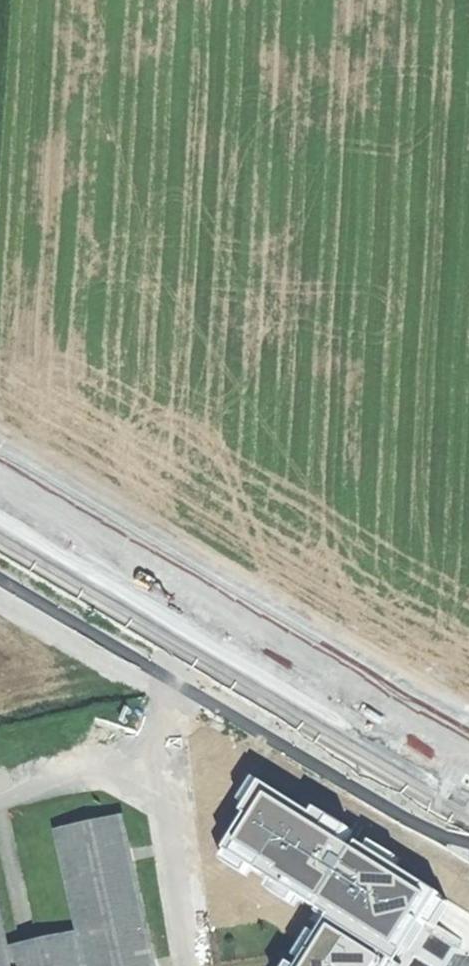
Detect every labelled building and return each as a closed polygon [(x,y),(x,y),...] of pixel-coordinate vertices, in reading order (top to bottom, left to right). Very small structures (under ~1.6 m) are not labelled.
[(392,964),(395,965),(409,965),(443,913),(451,900),(261,780),(238,817),(247,822),(224,858),(331,925),(319,943),(312,939),(295,965),(391,965),(392,964)] [(123,816),(60,830),(84,936),(91,965),(156,965),(123,816)] [(0,919),(0,965),(11,965),(8,953),(0,919)] [(8,953),(11,965),(91,965),(84,936),(8,953)]
